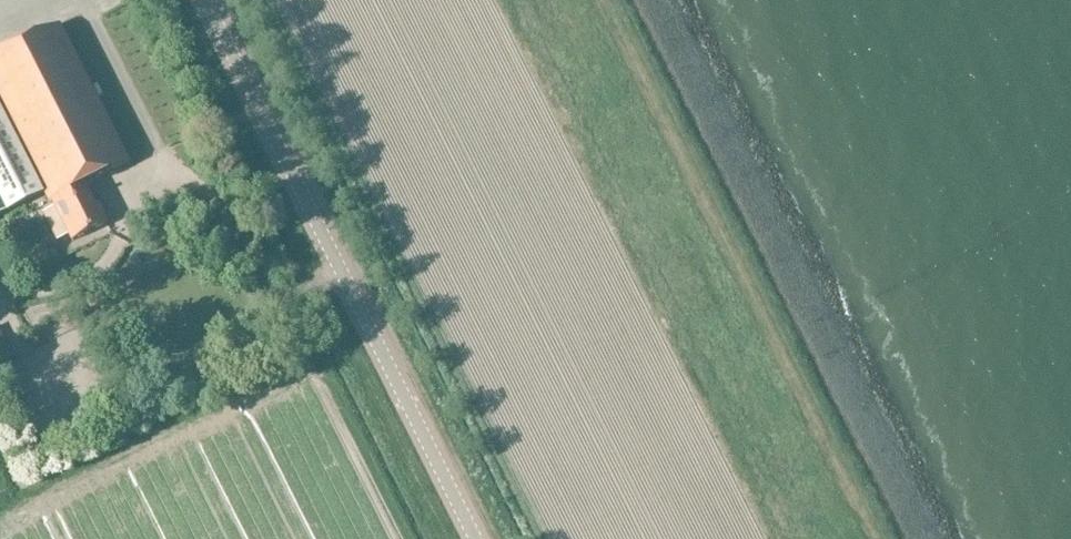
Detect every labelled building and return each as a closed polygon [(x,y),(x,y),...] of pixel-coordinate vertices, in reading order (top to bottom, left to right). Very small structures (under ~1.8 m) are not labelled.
[(0,56),(0,107),(44,195),(48,203),(51,201),(54,207),(42,213),(56,240),(68,234),(72,240),(106,223),(96,204),(93,205),(83,185),(86,183),(128,162),(59,26),(0,56)] [(0,107),(0,206),(5,215),(44,195),(0,107)] [(10,359),(0,339),(0,364),(10,359)]
